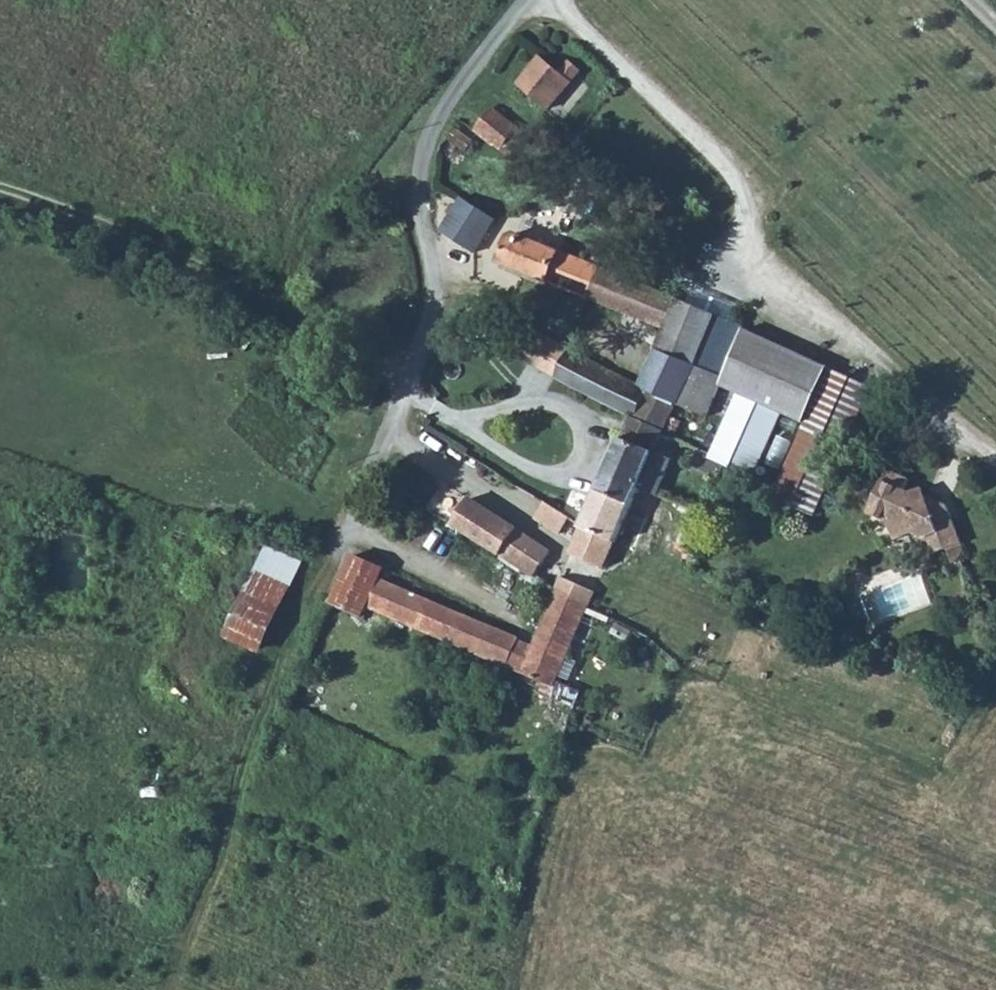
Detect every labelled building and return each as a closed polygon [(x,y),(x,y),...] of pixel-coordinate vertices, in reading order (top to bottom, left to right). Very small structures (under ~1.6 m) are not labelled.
[(562,54),(553,65),(544,57),(520,85),(549,109),(582,71),(562,54)] [(521,127),(498,106),(481,127),(504,146),(521,127)] [(518,158),(535,139),(521,127),(504,146),(518,158)] [(496,219),(466,202),(446,237),(477,254),(496,219)] [(498,258),(509,263),(668,332),(682,302),(515,232),(508,235),(498,258)] [(668,332),(659,351),(696,364),(726,378),(747,331),(682,302),(668,332)] [(554,376),(631,416),(643,390),(518,326),(510,344),(529,352),(531,345),(561,359),(554,376)] [(726,378),(722,388),(739,395),(711,458),(753,476),(780,413),(805,424),(829,367),(747,331),(726,378)] [(643,390),(678,405),(696,364),(659,351),(643,390)] [(726,378),(696,364),(678,405),(708,417),(722,388),(726,378)] [(776,490),(819,508),(871,385),(829,367),(805,424),(776,490)] [(631,416),(630,418),(666,433),(678,405),(643,390),(631,416)] [(622,438),(658,454),(666,433),(630,418),(622,438)] [(674,460),(658,454),(622,438),(606,476),(641,491),(657,497),(674,460)] [(923,496),(914,499),(905,494),(911,482),(892,472),(872,517),(895,528),(902,544),(919,537),(931,541),(937,561),(969,551),(958,512),(955,511),(951,520),(937,513),(941,504),(923,496)] [(583,527),(620,544),(641,491),(606,476),(583,527)] [(538,520),(563,536),(566,533),(579,540),(572,557),(551,548),(467,495),(449,525),(500,560),(504,555),(556,590),(562,575),(598,593),(620,544),(583,527),(547,506),(538,520)] [(955,511),(941,504),(937,513),(951,520),(955,511)] [(258,573),(293,588),(303,563),(268,549),(258,573)] [(368,606),(382,576),(385,567),(354,553),(334,598),(366,612),(368,606)] [(264,657),(293,588),(258,573),(229,643),(264,657)] [(592,607),(598,593),(562,575),(556,590),(592,607)] [(368,606),(506,663),(519,634),(520,632),(382,576),(368,606)] [(556,590),(533,640),(519,634),(506,663),(557,684),(592,607),(556,590)] [(563,685),(556,701),(574,710),(582,693),(563,685)]
